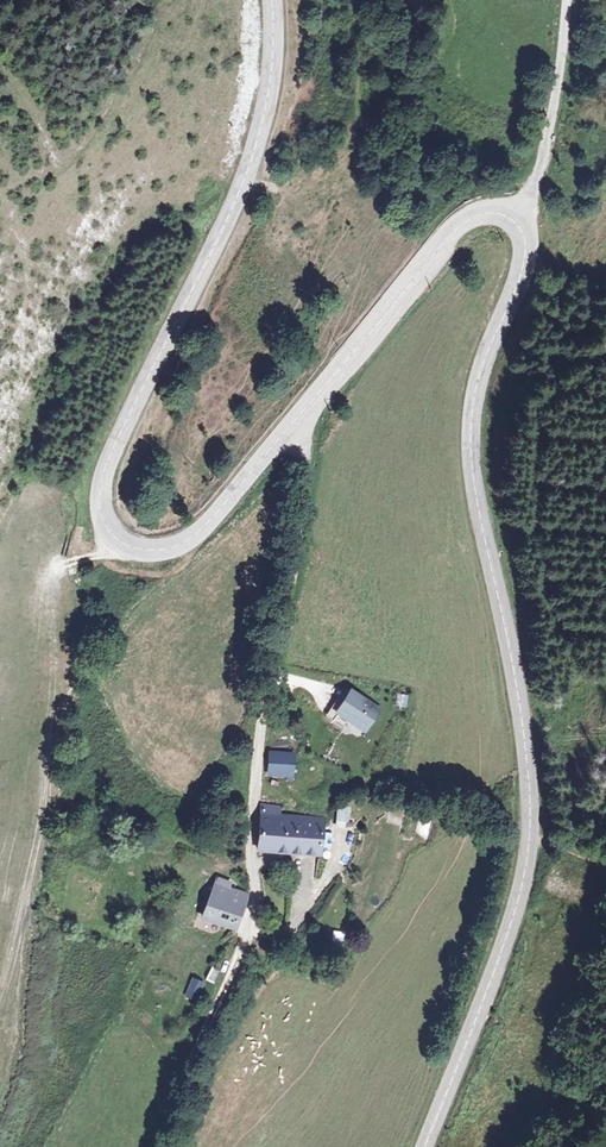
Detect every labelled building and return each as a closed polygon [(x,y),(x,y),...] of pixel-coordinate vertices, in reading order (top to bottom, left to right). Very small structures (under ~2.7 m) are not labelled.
[(378,709),(350,691),(337,712),(364,730),(378,709)] [(395,707),(405,709),(408,696),(398,693),(395,707)] [(292,755),(268,753),(267,772),(290,774),(292,755)] [(321,857),(322,847),(331,848),(332,833),(323,833),(324,818),(280,815),(280,806),(260,805),(256,852),(321,857)] [(348,808),(335,808),(335,822),(348,822),(348,808)] [(423,817),(415,832),(425,837),(433,822),(423,817)] [(202,918),(231,930),(238,911),(243,895),(227,889),(230,881),(217,876),(202,918)] [(330,941),(342,942),(343,932),(332,930),(330,941)] [(217,970),(209,967),(205,980),(213,982),(217,970)] [(202,984),(192,981),(190,989),(200,992),(202,984)]
